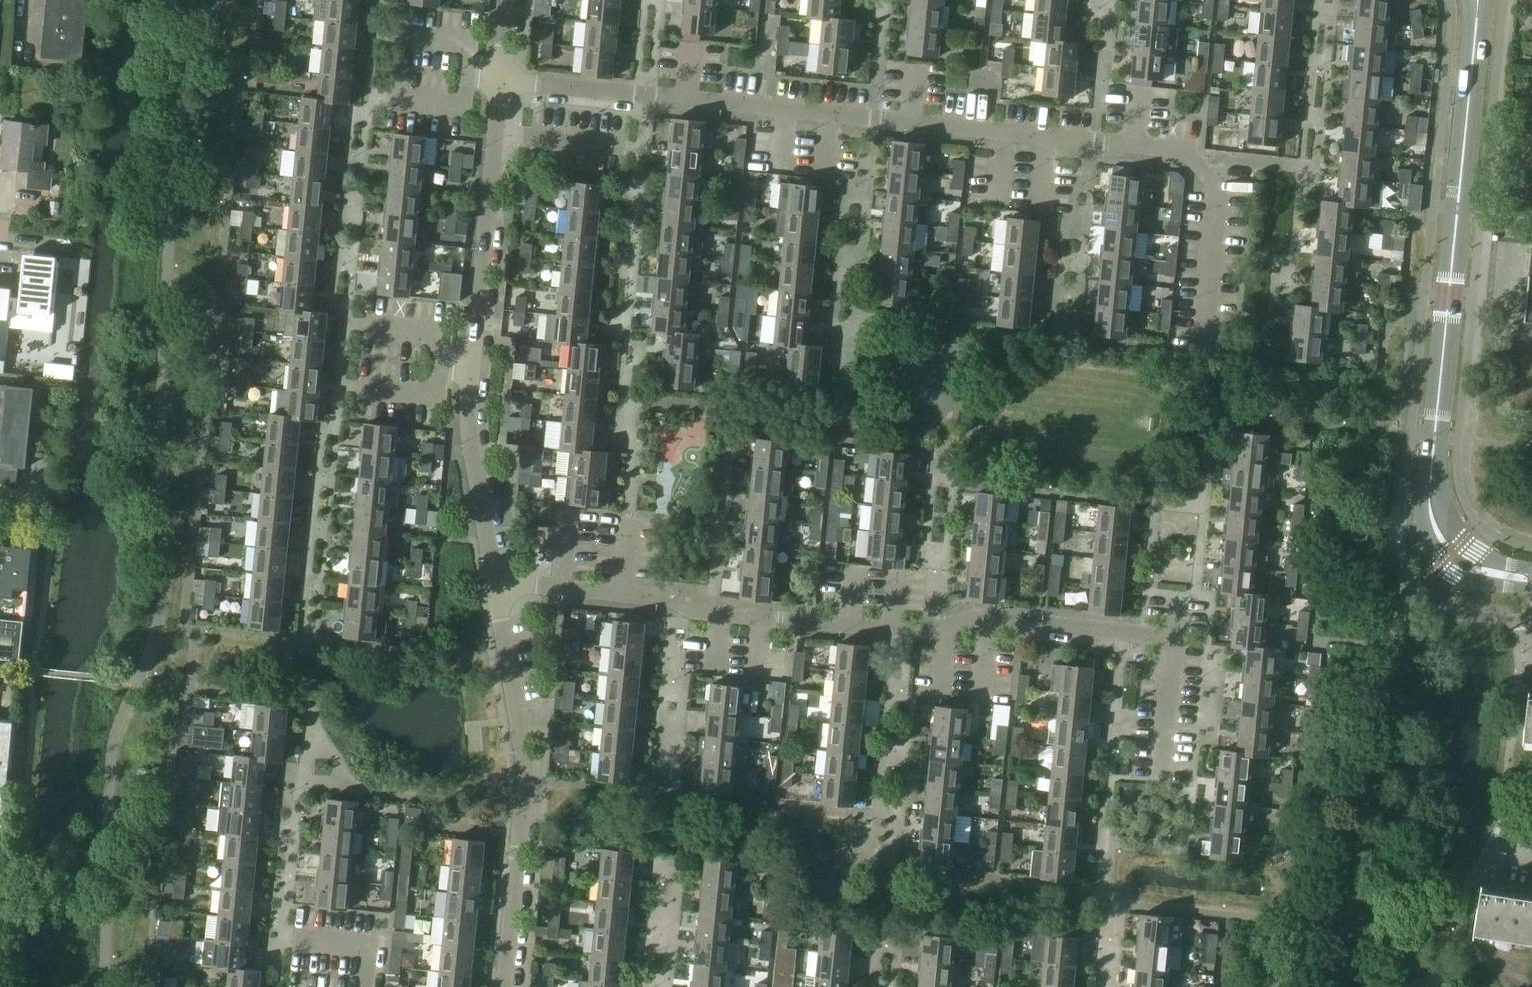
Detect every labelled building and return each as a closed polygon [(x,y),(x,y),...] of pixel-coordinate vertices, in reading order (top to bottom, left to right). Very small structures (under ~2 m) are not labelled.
[(43,55),(84,59),(90,0),(49,0),(43,55)] [(313,18),(327,20),(358,23),(360,0),(315,0),(313,18)] [(588,20),(619,24),(622,0),(590,0),(588,20)] [(750,10),(760,11),(761,0),(751,0),(750,10)] [(824,18),(824,17),(839,19),(839,18),(841,0),(810,0),(808,17),(824,18)] [(911,26),(942,29),(945,3),(916,0),(913,0),(911,26)] [(993,8),(1003,9),(1004,0),(994,0),(993,8)] [(1035,12),(1066,15),(1068,0),(1036,0),(1035,12)] [(1138,23),(1169,26),(1172,0),(1140,0),(1138,23)] [(1262,9),(1293,12),(1294,0),(1263,0),(1262,9)] [(1357,18),(1389,21),(1391,0),(1359,0),(1357,18)] [(278,1),(277,15),(287,16),(288,2),(278,1)] [(718,7),(686,3),(684,31),(715,34),(718,7)] [(1214,4),(1204,3),(1202,17),(1212,18),(1214,4)] [(1230,5),(1220,4),(1218,19),(1228,20),(1230,5)] [(1003,9),(993,8),(991,22),(1001,23),(1003,9)] [(1262,9),(1259,35),(1290,38),(1293,12),(1262,9)] [(1411,10),(1412,24),(1422,23),(1421,9),(1411,10)] [(760,11),(750,10),(748,24),(758,25),(760,11)] [(1032,38),(1032,40),(1048,41),(1048,40),(1064,42),(1064,40),(1070,41),(1071,26),(1065,25),(1066,15),(1035,12),(1032,38)] [(287,16),(277,15),(275,29),(285,30),(287,16)] [(824,18),(821,44),(852,47),(855,19),(839,18),(839,19),(824,17),(824,18)] [(976,18),(974,32),(984,33),(986,19),(976,18)] [(1357,18),(1355,45),(1386,48),(1396,49),(1398,22),(1389,21),(1357,18)] [(327,20),(324,47),(355,50),(358,23),(327,20)] [(588,20),(586,47),(617,50),(619,24),(588,20)] [(1169,26),(1138,23),(1135,49),(1166,52),(1176,53),(1178,27),(1169,26)] [(1422,23),(1412,24),(1414,38),(1424,37),(1422,23)] [(781,25),(779,39),(789,40),(791,26),(781,25)] [(942,29),(911,26),(908,53),(939,56),(942,29)] [(545,28),(543,42),(553,43),(566,45),(567,33),(555,32),(555,29),(545,28)] [(984,33),(974,32),(973,47),(983,48),(984,33)] [(1259,35),(1257,61),(1288,65),(1290,38),(1259,35)] [(789,40),(779,39),(778,54),(788,55),(789,40)] [(1048,41),(1046,66),(1077,69),(1080,42),(1070,41),(1064,40),(1064,42),(1048,40),(1048,41)] [(1200,41),(1198,56),(1208,57),(1210,42),(1200,41)] [(553,43),(543,42),(542,57),(552,58),(553,43)] [(1215,43),(1214,57),(1224,58),(1226,44),(1215,43)] [(852,47),(821,44),(819,71),(850,74),(852,47)] [(1349,44),(1347,60),(1353,61),(1352,71),(1383,74),(1386,48),(1355,45),(1349,44)] [(324,47),(322,73),(353,76),(355,50),(324,47)] [(617,50),(586,47),(583,74),(614,77),(617,50)] [(1005,48),(1004,62),(1014,63),(1015,49),(1005,48)] [(1132,76),(1131,85),(1151,87),(1152,87),(1153,78),(1163,79),(1166,52),(1135,49),(1132,76)] [(273,53),(271,68),(282,69),(283,54),(273,53)] [(1208,57),(1198,56),(1197,70),(1207,71),(1208,57)] [(1224,58),(1214,57),(1213,72),(1223,73),(1224,58)] [(1257,61),(1254,88),(1285,91),(1291,92),(1293,75),(1287,74),(1288,65),(1257,61)] [(1014,63),(1004,62),(1002,76),(1012,77),(1014,63)] [(1413,63),(1412,77),(1422,78),(1423,64),(1413,63)] [(1077,69),(1046,66),(1043,93),(1074,97),(1077,69)] [(282,69),(271,68),(270,82),(280,83),(282,69)] [(1349,97),(1381,100),(1383,74),(1352,71),(1351,81),(1345,80),(1343,96),(1349,97)] [(322,73),(319,98),(319,99),(334,101),(334,102),(350,104),(353,76),(322,73)] [(1422,78),(1412,77),(1410,92),(1420,93),(1422,78)] [(1254,88),(1251,114),(1282,117),(1285,91),(1254,88)] [(1210,96),(1209,110),(1219,111),(1220,97),(1210,96)] [(303,97),(300,124),(331,127),(334,102),(334,101),(319,99),(319,98),(303,97)] [(1349,97),(1347,124),(1378,127),(1381,100),(1349,97)] [(256,105),(254,119),(264,120),(266,106),(256,105)] [(1219,111),(1209,110),(1207,124),(1217,125),(1219,111)] [(1282,117),(1251,114),(1248,141),(1280,145),(1282,117)] [(1408,116),(1406,130),(1416,131),(1418,117),(1408,116)] [(675,118),(672,145),(703,148),(706,121),(675,118)] [(264,120),(254,119),(253,134),(263,135),(264,120)] [(19,169),(18,185),(51,188),(53,171),(33,169),(36,142),(47,144),(49,125),(7,121),(3,167),(19,169)] [(300,124),(298,150),(329,153),(331,127),(300,124)] [(1347,124),(1344,150),(1375,153),(1378,127),(1347,124)] [(1416,131),(1406,130),(1405,144),(1415,145),(1416,131)] [(396,133),(393,160),(424,163),(436,165),(439,137),(396,133)] [(737,138),(736,152),(746,153),(747,139),(737,138)] [(894,140),(891,167),(922,171),(925,143),(894,140)] [(672,145),(670,172),(701,175),(703,148),(672,145)] [(298,150),(295,176),(326,180),(329,153),(298,150)] [(1344,150),(1341,177),(1373,180),(1375,153),(1344,150)] [(454,152),(453,166),(463,167),(464,153),(454,152)] [(746,153),(736,152),(734,166),(744,167),(746,153)] [(250,158),(249,172),(259,173),(260,159),(250,158)] [(393,160),(390,186),(422,190),(424,163),(393,160)] [(956,160),(954,174),(965,175),(966,160),(956,160)] [(463,167),(453,166),(451,181),(461,182),(463,167)] [(1112,174),(1109,201),(1140,205),(1152,206),(1153,190),(1142,189),(1143,177),(1131,176),(1132,168),(1116,166),(1115,175),(1112,174)] [(891,167),(889,194),(920,197),(922,171),(891,167)] [(1402,168),(1401,183),(1411,184),(1412,169),(1402,168)] [(259,173),(249,172),(247,186),(257,187),(259,173)] [(670,172),(667,198),(698,201),(701,175),(670,172)] [(965,175),(954,174),(953,188),(963,189),(965,175)] [(295,176),(292,203),(323,206),(326,180),(295,176)] [(1373,180),(1341,177),(1339,202),(1339,203),(1354,204),(1354,205),(1370,207),(1370,206),(1379,207),(1382,181),(1373,180)] [(572,181),(569,209),(600,212),(603,185),(572,181)] [(781,182),(779,209),(820,213),(822,186),(781,182)] [(1411,184),(1401,183),(1399,197),(1409,198),(1411,184)] [(390,186),(388,213),(419,216),(422,190),(390,186)] [(528,190),(527,204),(537,205),(538,191),(528,190)] [(732,190),(730,204),(740,205),(742,191),(732,190)] [(748,192),(746,206),(756,207),(758,193),(748,192)] [(889,194),(886,220),(917,223),(920,197),(889,194)] [(1174,194),(1172,208),(1182,209),(1184,195),(1174,194)] [(667,198),(664,224),(695,227),(698,201),(667,198)] [(1323,200),(1320,228),(1351,231),(1354,205),(1354,204),(1339,203),(1339,202),(1323,200)] [(1109,201),(1106,228),(1137,231),(1140,205),(1109,201)] [(292,203),(290,229),(321,232),(323,206),(292,203)] [(449,204),(447,219),(457,220),(459,205),(449,204)] [(537,205),(527,204),(525,219),(535,220),(537,205)] [(740,205),(730,204),(729,219),(739,220),(740,205)] [(756,207),(746,206),(745,220),(755,221),(756,207)] [(1182,209),(1172,208),(1171,222),(1181,223),(1182,209)] [(569,209),(567,235),(598,238),(600,212),(569,209)] [(820,213),(779,209),(776,235),(786,236),(817,240),(820,213)] [(245,210),(244,225),(254,226),(255,211),(245,210)] [(951,212),(949,226),(959,227),(961,213),(951,212)] [(388,213),(385,239),(416,242),(419,216),(388,213)] [(1009,217),(1006,244),(1037,247),(1040,220),(1009,217)] [(457,220),(447,219),(446,233),(456,234),(457,220)] [(886,220),(883,246),(914,249),(917,223),(886,220)] [(1385,220),(1384,234),(1394,235),(1395,221),(1385,220)] [(664,224),(658,224),(656,240),(662,240),(661,251),(693,254),(702,255),(705,228),(695,227),(664,224)] [(254,226),(244,225),(242,239),(252,240),(254,226)] [(959,227),(949,226),(948,241),(958,242),(959,227)] [(966,226),(964,240),(974,241),(976,227),(966,226)] [(1106,228),(1104,254),(1135,257),(1147,258),(1149,232),(1137,231),(1106,228)] [(1320,228),(1317,254),(1349,257),(1351,231),(1320,228)] [(290,229),(287,255),(318,258),(321,232),(290,229)] [(1394,235),(1384,234),(1382,248),(1392,249),(1394,235)] [(567,235),(564,261),(595,265),(598,238),(567,235)] [(786,236),(783,263),(814,266),(817,240),(786,236)] [(385,239),(383,265),(414,268),(416,242),(385,239)] [(974,241),(964,240),(963,254),(973,255),(974,241)] [(726,242),(725,257),(735,258),(736,243),(726,242)] [(523,243),(522,257),(532,258),(533,244),(523,243)] [(742,244),(741,258),(751,259),(752,245),(742,244)] [(1006,244),(1004,270),(1035,274),(1037,247),(1006,244)] [(883,246),(881,272),(912,276),(914,249),(883,246)] [(1168,246),(1167,260),(1177,261),(1178,247),(1168,246)] [(1511,406),(1511,407),(1531,410),(1531,246),(1528,285),(1531,285),(1528,320),(1520,320),(1520,321),(1522,321),(1513,407),(1511,406)] [(661,251),(659,277),(690,280),(693,254),(661,251)] [(56,261),(57,257),(25,254),(20,298),(12,297),(9,327),(52,331),(54,331),(57,301),(56,301),(60,261),(56,261)] [(1104,254),(1101,280),(1132,283),(1135,257),(1104,254)] [(1317,254),(1315,280),(1346,284),(1355,285),(1358,258),(1349,257),(1317,254)] [(287,255),(284,281),(316,285),(318,258),(287,255)] [(443,257),(442,271),(452,272),(453,258),(443,257)] [(532,258),(522,257),(520,271),(530,272),(532,258)] [(735,258),(725,257),(723,271),(733,272),(735,258)] [(751,259),(741,258),(739,273),(750,274),(751,259)] [(1177,261),(1167,260),(1166,275),(1176,276),(1177,261)] [(564,261),(561,288),(593,291),(595,265),(564,261)] [(783,263),(781,289),(812,292),(814,266),(783,263)] [(240,264),(238,278),(248,279),(250,265),(240,264)] [(414,268),(383,265),(380,292),(411,296),(414,268)] [(945,265),(944,279),(954,280),(956,266),(945,265)] [(1004,270),(1001,297),(1032,300),(1035,274),(1004,270)] [(442,272),(439,299),(461,301),(463,274),(442,272)] [(912,276),(881,272),(878,300),(909,303),(912,276)] [(1380,273),(1378,287),(1388,288),(1390,274),(1380,273)] [(659,277),(656,303),(687,306),(690,280),(659,277)] [(248,279),(238,278),(237,292),(247,293),(248,279)] [(960,278),(959,292),(969,293),(970,279),(960,278)] [(954,280),(944,279),(943,293),(953,294),(954,280)] [(1101,280),(1098,306),(1129,310),(1141,311),(1144,285),(1132,283),(1101,280)] [(1315,280),(1312,306),(1312,307),(1327,308),(1327,309),(1343,311),(1346,284),(1315,280)] [(282,309),(288,310),(298,311),(298,309),(313,311),(316,285),(284,281),(282,309)] [(1388,288),(1378,287),(1377,301),(1387,302),(1388,288)] [(561,288),(559,314),(590,317),(593,291),(561,288)] [(781,289),(778,316),(809,319),(810,310),(816,310),(818,293),(812,292),(781,289)] [(6,360),(9,327),(12,297),(13,291),(0,290),(0,360),(6,360)] [(969,293),(959,292),(957,307),(967,308),(969,293)] [(721,295),(720,310),(730,311),(731,297),(721,295)] [(518,296),(516,310),(526,311),(528,297),(518,296)] [(737,297),(735,312),(746,313),(747,298),(737,297)] [(1032,300),(1001,297),(998,324),(1029,327),(1032,300)] [(1163,299),(1162,313),(1172,314),(1173,300),(1163,299)] [(653,331),(669,332),(669,331),(685,333),(685,332),(687,306),(656,303),(653,331)] [(1296,304),(1293,332),(1325,335),(1327,309),(1327,308),(1312,307),(1312,306),(1296,304)] [(1129,310),(1098,306),(1095,334),(1127,337),(1129,310)] [(298,311),(288,310),(285,335),(295,336),(326,339),(329,312),(313,311),(298,309),(298,311)] [(526,311),(516,310),(515,324),(525,325),(526,311)] [(730,311),(720,310),(718,324),(728,325),(730,311)] [(746,313),(735,312),(734,326),(744,327),(746,313)] [(559,314),(549,313),(546,341),(572,343),(572,342),(587,344),(587,343),(590,317),(559,314)] [(1172,314),(1162,313),(1160,327),(1170,328),(1172,314)] [(775,343),(791,345),(791,344),(806,345),(806,344),(809,319),(778,316),(775,343)] [(246,317),(245,331),(255,332),(256,318),(246,317)] [(1358,324),(1357,338),(1367,339),(1368,325),(1358,324)] [(253,347),(255,332),(245,331),(232,330),(231,344),(243,346),(253,347)] [(669,332),(667,358),(698,361),(707,362),(710,335),(700,334),(701,333),(685,332),(685,333),(669,331),(669,332)] [(1325,335),(1293,332),(1291,359),(1322,362),(1325,335)] [(295,336),(292,363),(323,367),(326,339),(295,336)] [(1367,339),(1357,338),(1355,352),(1365,353),(1367,339)] [(572,343),(569,369),(600,372),(603,344),(587,343),(587,344),(572,342),(572,343)] [(791,345),(789,370),(820,373),(822,346),(806,344),(806,345),(791,344),(791,345)] [(543,349),(522,346),(520,360),(542,362),(543,349)] [(732,350),(730,364),(740,365),(742,351),(732,350)] [(748,351),(746,366),(756,367),(758,352),(748,351)] [(698,361),(667,358),(664,385),(695,388),(698,361)] [(292,363),(290,390),(321,393),(323,367),(292,363)] [(66,364),(65,379),(74,380),(76,365),(66,364)] [(537,365),(527,364),(526,378),(536,380),(537,365)] [(740,365),(730,364),(729,378),(739,379),(740,365)] [(756,367),(746,366),(745,380),(755,381),(756,367)] [(569,369),(567,395),(598,398),(600,372),(569,369)] [(241,370),(239,384),(249,385),(251,371),(241,370)] [(820,373),(789,370),(786,397),(817,400),(820,373)] [(17,482),(19,467),(27,467),(28,452),(36,452),(38,436),(30,435),(31,420),(39,421),(41,404),(33,403),(35,388),(0,384),(0,481),(17,482)] [(249,385),(239,384),(238,399),(248,400),(249,385)] [(290,390),(280,389),(277,415),(287,416),(302,418),(318,420),(321,393),(290,390)] [(567,395),(564,421),(595,424),(598,398),(567,395)] [(523,403),(521,417),(531,418),(533,404),(523,403)] [(271,414),(268,441),(299,444),(302,418),(287,416),(277,415),(271,414)] [(531,418),(521,417),(520,431),(530,432),(531,418)] [(571,450),(577,450),(577,449),(592,451),(592,450),(595,424),(564,421),(561,449),(571,450)] [(224,422),(222,436),(232,437),(234,423),(224,422)] [(367,423),(364,450),(395,453),(398,426),(367,423)] [(1238,431),(1235,459),(1276,463),(1290,464),(1291,454),(1277,453),(1279,435),(1269,434),(1238,431)] [(232,437),(222,436),(221,451),(231,452),(232,437)] [(757,438),(755,465),(786,468),(789,441),(757,438)] [(268,441),(266,467),(297,470),(299,444),(268,441)] [(425,442),(423,456),(433,457),(435,443),(425,442)] [(571,450),(568,475),(605,479),(606,470),(612,470),(614,452),(592,450),(592,451),(577,449),(577,450),(571,450)] [(364,450),(361,476),(392,479),(395,453),(364,450)] [(879,450),(876,477),(907,480),(908,471),(914,471),(916,454),(879,450)] [(1300,451),(1299,465),(1309,466),(1310,452),(1300,451)] [(522,454),(521,470),(532,471),(533,458),(533,455),(522,454)] [(433,457),(423,456),(422,471),(432,472),(433,457)] [(819,457),(818,471),(828,472),(830,458),(819,457)] [(836,459),(834,473),(844,474),(846,460),(836,459)] [(1225,467),(1223,484),(1233,485),(1264,488),(1274,489),(1276,463),(1235,459),(1234,468),(1225,467)] [(755,465),(752,491),(783,494),(792,495),(795,469),(786,468),(755,465)] [(1309,466),(1299,465),(1297,479),(1307,481),(1309,466)] [(266,467),(263,493),(294,497),(297,470),(266,467)] [(542,472),(532,471),(531,486),(541,487),(542,472)] [(828,472),(818,471),(817,486),(827,487),(828,472)] [(844,474),(834,473),(833,487),(843,488),(844,474)] [(218,474),(217,488),(227,489),(228,475),(218,474)] [(605,479),(568,475),(566,502),(609,507),(611,489),(605,488),(605,479)] [(392,479),(361,476),(359,503),(390,506),(398,507),(400,480),(392,479)] [(876,477),(874,503),(905,507),(907,480),(876,477)] [(1233,485),(1230,511),(1261,514),(1264,488),(1233,485)] [(227,489),(217,488),(215,503),(225,504),(227,489)] [(752,491),(749,518),(780,521),(783,494),(752,491)] [(979,491),(976,519),(1007,522),(1010,495),(979,491)] [(263,493),(260,520),(291,523),(294,497),(263,493)] [(419,495),(418,509),(428,510),(429,496),(419,495)] [(359,503),(356,529),(387,532),(390,506),(359,503)] [(874,503),(871,530),(902,533),(905,507),(874,503)] [(1295,503),(1293,518),(1303,519),(1305,504),(1295,503)] [(1100,504),(1097,531),(1128,534),(1131,507),(1100,504)] [(418,509),(416,523),(426,524),(428,510),(418,509)] [(814,510),(813,524),(823,525),(824,511),(814,510)] [(830,511),(829,525),(839,527),(840,512),(830,511)] [(1041,511),(1039,525),(1049,526),(1051,512),(1041,511)] [(1230,511),(1227,538),(1258,541),(1261,514),(1230,511)] [(1057,512),(1055,527),(1065,528),(1067,513),(1057,512)] [(780,521),(749,518),(747,544),(778,547),(786,548),(788,521),(780,521)] [(1303,519),(1293,518),(1292,532),(1302,533),(1303,519)] [(976,519),(973,545),(1004,548),(1007,522),(976,519)] [(260,520),(258,546),(289,549),(291,523),(260,520)] [(1350,538),(1368,540),(1369,525),(1351,523),(1350,538)] [(823,525),(813,524),(811,538),(821,539),(823,525)] [(839,527),(829,525),(825,561),(835,562),(839,527)] [(1049,526),(1039,525),(1038,539),(1048,540),(1049,526)] [(213,527),(211,541),(221,542),(223,528),(213,527)] [(1065,528),(1055,527),(1054,541),(1064,542),(1065,528)] [(356,529),(353,556),(385,559),(387,532),(356,529)] [(902,533),(871,530),(868,557),(874,558),(874,566),(905,569),(907,543),(901,543),(902,533)] [(1097,531),(1095,557),(1126,560),(1128,534),(1097,531)] [(1227,538),(1225,564),(1256,567),(1266,568),(1269,542),(1258,541),(1227,538)] [(221,542),(211,541),(210,555),(220,557),(221,542)] [(747,544),(744,570),(775,573),(778,547),(747,544)] [(21,660),(27,598),(32,549),(0,545),(0,657),(21,660)] [(973,545),(971,571),(1002,574),(1004,548),(973,545)] [(258,546),(255,572),(286,575),(289,549),(258,546)] [(414,547),(412,562),(423,563),(424,548),(414,547)] [(353,556),(351,582),(382,585),(385,559),(353,556)] [(1093,570),(1083,569),(1082,582),(1092,583),(1123,587),(1126,560),(1095,557),(1093,570)] [(1290,557),(1288,571),(1298,572),(1300,558),(1290,557)] [(423,563),(412,562),(411,576),(421,577),(423,563)] [(809,562),(807,576),(817,577),(819,563),(809,562)] [(1035,563),(1034,578),(1044,579),(1045,564),(1035,563)] [(1234,593),(1238,593),(1238,592),(1253,594),(1253,593),(1256,567),(1225,564),(1222,592),(1234,593)] [(1051,565),(1050,579),(1060,580),(1061,566),(1051,565)] [(775,573),(744,570),(741,597),(772,600),(775,573)] [(1002,574),(971,571),(968,598),(999,602),(1002,574)] [(1298,572),(1288,571),(1287,585),(1297,586),(1298,572)] [(255,572),(252,599),(283,602),(286,575),(255,572)] [(817,577),(807,576),(806,591),(816,592),(817,577)] [(1044,579),(1034,578),(1032,592),(1042,593),(1044,579)] [(207,579),(206,593),(216,595),(217,580),(207,579)] [(1060,580),(1050,579),(1048,594),(1058,595),(1060,580)] [(351,582),(348,608),(379,611),(382,585),(351,582)] [(1123,587),(1092,583),(1089,611),(1120,614),(1123,587)] [(1235,618),(1266,621),(1269,595),(1269,594),(1253,593),(1253,594),(1238,592),(1238,593),(1234,593),(1233,608),(1236,608),(1235,618)] [(216,595),(206,593),(205,608),(215,609),(216,595)] [(283,602),(252,599),(250,626),(281,629),(283,602)] [(409,600),(407,614),(417,615),(419,601),(409,600)] [(348,608),(345,636),(387,640),(389,612),(379,611),(348,608)] [(1300,610),(1298,625),(1309,626),(1310,611),(1300,610)] [(417,615),(407,614),(406,628),(416,629),(417,615)] [(1232,646),(1248,647),(1249,646),(1264,648),(1264,647),(1266,621),(1235,618),(1232,646)] [(615,620),(612,647),(644,650),(646,623),(615,620)] [(1309,626),(1298,625),(1297,639),(1307,640),(1309,626)] [(572,628),(570,642),(580,643),(582,629),(572,628)] [(580,643),(570,642),(569,657),(579,658),(580,643)] [(839,642),(837,670),(868,673),(870,646),(839,642)] [(1248,647),(1246,673),(1277,676),(1280,648),(1264,647),(1264,648),(1249,646),(1248,647)] [(612,647),(610,673),(641,676),(644,650),(612,647)] [(796,651),(794,665),(804,666),(806,652),(796,651)] [(1051,691),(1061,692),(1092,695),(1095,667),(1054,663),(1051,691)] [(804,666),(794,665),(793,680),(803,681),(804,666)] [(1311,665),(1309,679),(1319,680),(1321,666),(1311,665)] [(837,670),(834,696),(865,699),(868,673),(837,670)] [(610,673),(607,699),(638,702),(641,676),(610,673)] [(1246,673),(1243,699),(1274,702),(1277,676),(1246,673)] [(1020,674),(1019,688),(1029,689),(1030,675),(1020,674)] [(1319,680),(1309,679),(1308,693),(1318,694),(1319,680)] [(566,681),(565,695),(575,696),(576,682),(566,681)] [(713,683),(710,710),(741,713),(751,714),(754,687),(713,683)] [(1029,689),(1019,688),(1017,702),(1027,703),(1029,689)] [(1061,692),(1058,718),(1089,721),(1092,695),(1061,692)] [(1529,692),(1523,744),(1531,745),(1531,692),(1529,692)] [(575,696),(565,695),(564,709),(574,710),(575,696)] [(834,696),(831,722),(862,725),(865,699),(834,696)] [(607,699),(604,726),(636,729),(638,702),(607,699)] [(1243,699),(1241,725),(1271,728),(1274,702),(1243,699)] [(774,702),(773,716),(783,717),(785,703),(774,702)] [(258,704),(255,731),(286,734),(289,707),(258,704)] [(790,704),(789,718),(799,719),(800,705),(790,704)] [(937,705),(934,733),(967,736),(969,709),(937,705)] [(710,710),(707,736),(738,739),(741,713),(710,710)] [(206,711),(204,726),(215,727),(216,712),(206,711)] [(783,717),(773,716),(772,731),(782,732),(783,717)] [(2,831),(3,825),(6,825),(17,720),(0,718),(0,831),(2,831)] [(799,719),(789,718),(788,732),(798,733),(799,719)] [(1058,718),(1055,744),(1087,747),(1089,721),(1058,718)] [(1305,718),(1304,732),(1314,733),(1315,719),(1305,718)] [(831,722),(829,748),(860,752),(862,725),(831,722)] [(193,724),(191,745),(224,748),(226,728),(215,727),(204,726),(193,724)] [(999,725),(997,739),(1007,740),(1009,726),(999,725)] [(1241,725),(1238,751),(1238,752),(1253,753),(1253,754),(1269,756),(1271,728),(1241,725)] [(604,726),(602,752),(633,755),(636,729),(604,726)] [(1015,726),(1013,741),(1023,742),(1025,727),(1015,726)] [(255,731),(252,756),(252,757),(267,759),(267,760),(283,761),(286,734),(255,731)] [(1314,733),(1304,732),(1302,746),(1312,747),(1314,733)] [(561,733),(560,748),(570,749),(571,734),(561,733)] [(934,733),(931,759),(964,762),(967,736),(934,733)] [(707,736),(704,762),(736,766),(738,739),(707,736)] [(1007,740),(997,739),(996,753),(1006,754),(1007,740)] [(1023,742),(1013,741),(1012,755),(1022,756),(1023,742)] [(1055,744),(1053,771),(1084,774),(1087,747),(1055,744)] [(570,749),(560,748),(558,762),(568,763),(570,749)] [(829,748),(826,775),(857,778),(860,752),(829,748)] [(1222,749),(1219,776),(1250,779),(1253,754),(1253,753),(1238,752),(1238,751),(1222,749)] [(633,755),(602,752),(599,779),(630,782),(633,755)] [(236,754),(234,782),(265,785),(267,760),(267,759),(252,757),(252,756),(236,754)] [(769,755),(768,769),(778,770),(779,755),(769,755)] [(785,756),(784,770),(794,771),(795,757),(785,756)] [(931,759),(929,785),(961,788),(964,762),(931,759)] [(177,761),(175,776),(197,778),(199,764),(177,761)] [(736,766),(704,762),(702,790),(733,793),(736,766)] [(778,770),(768,769),(766,783),(776,784),(778,770)] [(1284,769),(1283,783),(1293,784),(1294,769),(1284,769)] [(794,771),(784,770),(782,785),(792,786),(794,771)] [(1053,771),(1050,797),(1081,800),(1084,774),(1053,771)] [(857,778),(826,775),(823,802),(854,805),(857,778)] [(175,776),(174,787),(186,788),(186,791),(196,792),(197,778),(175,776)] [(1219,776),(1216,803),(1247,806),(1250,779),(1219,776)] [(993,778),(992,792),(1002,793),(1003,779),(993,778)] [(1009,779),(1008,794),(1018,795),(1019,780),(1009,779)] [(234,782),(224,781),(221,807),(262,811),(265,785),(234,782)] [(1293,784),(1283,783),(1281,797),(1291,798),(1293,784)] [(929,785),(926,811),(959,815),(961,788),(929,785)] [(1002,793),(992,792),(990,807),(1000,808),(1002,793)] [(1018,795),(1008,794),(1006,808),(1016,809),(1018,795)] [(1050,797),(1047,823),(1078,827),(1081,800),(1050,797)] [(328,798),(326,825),(357,828),(359,801),(328,798)] [(1216,803),(1214,829),(1245,832),(1247,806),(1216,803)] [(423,808),(407,806),(406,824),(421,826),(423,808)] [(262,811),(221,807),(219,833),(229,834),(259,837),(262,811)] [(926,811),(923,838),(956,841),(959,815),(926,811)] [(172,814),(170,828),(182,830),(192,831),(194,816),(172,814)] [(390,817),(389,832),(399,833),(400,818),(390,817)] [(1279,821),(1277,835),(1287,836),(1289,822),(1279,821)] [(1047,823),(1045,850),(1076,853),(1078,827),(1047,823)] [(326,825),(323,852),(354,855),(357,828),(326,825)] [(1245,832),(1214,829),(1211,856),(1242,859),(1245,832)] [(192,831),(182,830),(181,844),(191,845),(192,831)] [(988,830),(987,845),(997,846),(998,831),(988,830)] [(399,833),(389,832),(387,846),(397,847),(399,833)] [(1004,832),(1002,846),(1012,847),(1014,833),(1004,832)] [(229,834),(226,861),(257,864),(259,837),(229,834)] [(1287,836),(1277,835),(1276,850),(1286,851),(1287,836)] [(455,838),(452,865),(483,868),(486,841),(455,838)] [(956,841),(923,838),(921,865),(953,868),(956,841)] [(403,845),(402,860),(412,861),(413,846),(403,845)] [(997,846),(987,845),(985,859),(995,860),(997,846)] [(1012,847),(1002,846),(1001,860),(1011,861),(1012,847)] [(604,848),(601,875),(632,878),(635,851),(604,848)] [(1076,853),(1045,850),(1035,849),(1032,876),(1073,880),(1076,853)] [(323,852),(320,878),(351,881),(363,882),(366,856),(354,855),(323,852)] [(557,856),(555,870),(565,871),(567,857),(557,856)] [(707,858),(704,885),(735,889),(738,862),(707,858)] [(412,861),(402,860),(401,874),(411,875),(412,861)] [(226,861),(223,887),(254,890),(257,864),(226,861)] [(483,868),(452,865),(449,891),(486,895),(488,878),(482,878),(483,868)] [(178,869),(177,883),(187,884),(188,870),(178,869)] [(385,870),(383,884),(393,885),(395,871),(385,870)] [(565,871),(555,870),(554,885),(564,886),(565,871)] [(601,875),(599,902),(630,905),(632,878),(601,875)] [(769,877),(767,892),(777,893),(779,878),(769,877)] [(351,881),(320,878),(318,905),(349,908),(351,881)] [(187,884),(177,883),(175,897),(185,898),(187,884)] [(393,885),(383,884),(382,899),(392,900),(393,885)] [(704,885),(701,912),(732,915),(735,889),(704,885)] [(1481,886),(1473,938),(1531,947),(1531,894),(1481,886)] [(223,887),(221,913),(251,917),(254,890),(223,887)] [(486,895),(449,891),(447,917),(478,921),(479,911),(485,911),(486,895)] [(777,893),(767,892),(766,906),(776,907),(777,893)] [(398,898),(397,912),(407,913),(408,899),(398,898)] [(599,902),(596,928),(627,931),(630,905),(599,902)] [(552,909),(550,923),(560,924),(562,910),(552,909)] [(407,913),(397,912),(395,927),(405,928),(407,913)] [(701,912),(699,938),(730,941),(732,915),(701,912)] [(221,913),(218,940),(249,943),(251,917),(221,913)] [(1143,914),(1140,941),(1171,944),(1180,945),(1183,918),(1143,914)] [(447,917),(444,944),(475,947),(478,921),(447,917)] [(173,921),(171,935),(181,936),(183,922),(173,921)] [(560,924),(550,923),(549,938),(559,938),(560,924)] [(823,923),(820,950),(851,953),(854,926),(823,923)] [(585,953),(593,954),(624,957),(627,931),(596,928),(588,927),(585,953)] [(763,930),(762,944),(772,945),(773,931),(763,930)] [(394,931),(394,939),(415,941),(423,942),(423,934),(394,931)] [(779,932),(778,946),(788,947),(789,933),(779,932)] [(1195,945),(1206,946),(1207,934),(1196,932),(1195,945)] [(925,933),(923,961),(954,964),(956,937),(925,933)] [(1208,933),(1207,947),(1217,948),(1218,934),(1208,933)] [(1048,934),(1045,962),(1076,965),(1077,955),(1083,956),(1085,938),(1079,938),(1048,934)] [(181,936),(171,935),(170,950),(180,951),(181,936)] [(699,938),(696,964),(727,967),(730,941),(699,938)] [(206,939),(204,965),(215,966),(215,967),(231,969),(231,968),(246,969),(246,968),(249,943),(218,940),(206,939)] [(415,941),(394,939),(393,946),(414,948),(415,941)] [(1140,941),(1137,967),(1168,970),(1171,944),(1140,941)] [(1004,943),(1003,957),(1013,958),(1014,944),(1004,943)] [(444,944),(441,970),(472,973),(475,947),(444,944)] [(772,945),(762,944),(760,959),(770,960),(772,945)] [(788,947),(778,946),(776,960),(786,961),(788,947)] [(1217,948),(1207,947),(1206,962),(1216,963),(1217,948)] [(820,950),(810,949),(807,975),(848,980),(851,953),(820,950)] [(392,951),(391,965),(401,966),(403,952),(392,951)] [(987,953),(986,967),(996,968),(997,954),(987,953)] [(593,954),(591,981),(622,984),(624,957),(593,954)] [(1013,958),(1003,957),(1002,971),(1012,972),(1013,958)] [(920,986),(922,986),(951,986),(954,964),(923,961),(920,986)] [(546,962),(545,976),(555,977),(556,963),(546,962)] [(1043,986),(1074,986),(1076,965),(1045,962),(1043,986)] [(693,986),(725,986),(727,967),(696,964),(693,986)] [(401,966),(391,965),(390,980),(400,981),(401,966)] [(996,968),(986,967),(985,982),(995,983),(996,968)] [(1135,986),(1167,986),(1168,970),(1137,967),(1135,986)] [(230,986),(260,986),(262,970),(246,968),(246,969),(231,968),(231,969),(230,986)] [(439,986),(471,986),(472,973),(441,970),(439,986)] [(178,986),(188,986),(189,976),(179,975),(178,986)] [(532,975),(531,984),(548,986),(554,986),(555,977),(545,976),(532,975)] [(807,975),(806,986),(848,986),(848,980),(807,975)]
